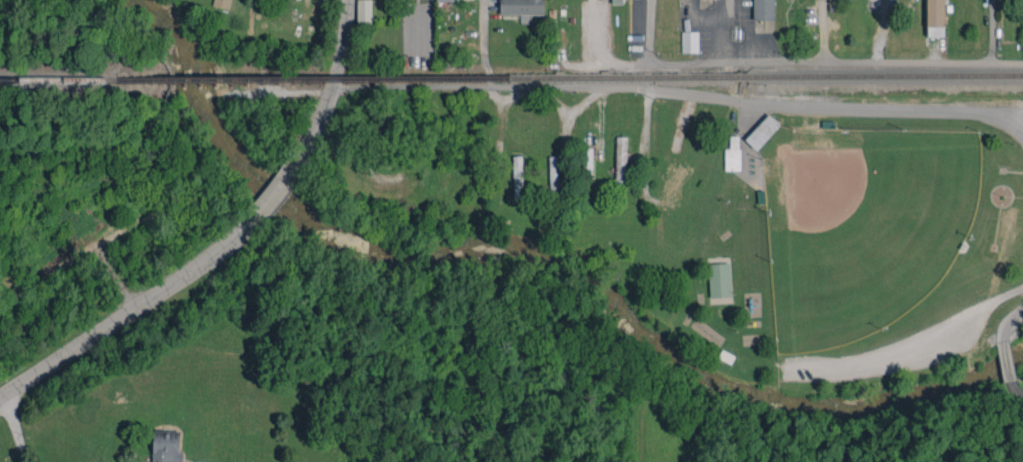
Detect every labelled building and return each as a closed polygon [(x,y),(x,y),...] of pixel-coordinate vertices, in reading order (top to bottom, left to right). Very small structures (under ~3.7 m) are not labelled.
[(231,0),(213,0),(212,6),(229,9),(231,0)] [(357,23),(371,23),(372,0),(357,0),(357,23)] [(543,0),(500,0),(500,14),(520,14),(520,22),(530,22),(530,14),(543,14),(543,0)] [(774,20),(774,0),(752,0),(752,20),(774,20)] [(927,37),(945,36),(944,0),(927,0),(927,37)] [(698,31),(681,32),(682,53),(698,52),(698,31)] [(745,139),(756,150),(780,124),(768,114),(745,139)] [(725,170),(740,170),(739,135),(730,135),(730,149),(724,149),(725,170)] [(627,136),(616,136),(615,187),(626,187),(627,136)] [(592,148),(582,148),(582,178),(593,178),(592,148)] [(522,155),(513,156),(513,200),(523,200),(522,155)] [(558,156),(548,156),(550,199),(560,199),(558,156)] [(730,297),(730,263),(708,263),(709,297),(730,297)] [(182,430),(153,429),(152,461),(181,461),(182,430)]
